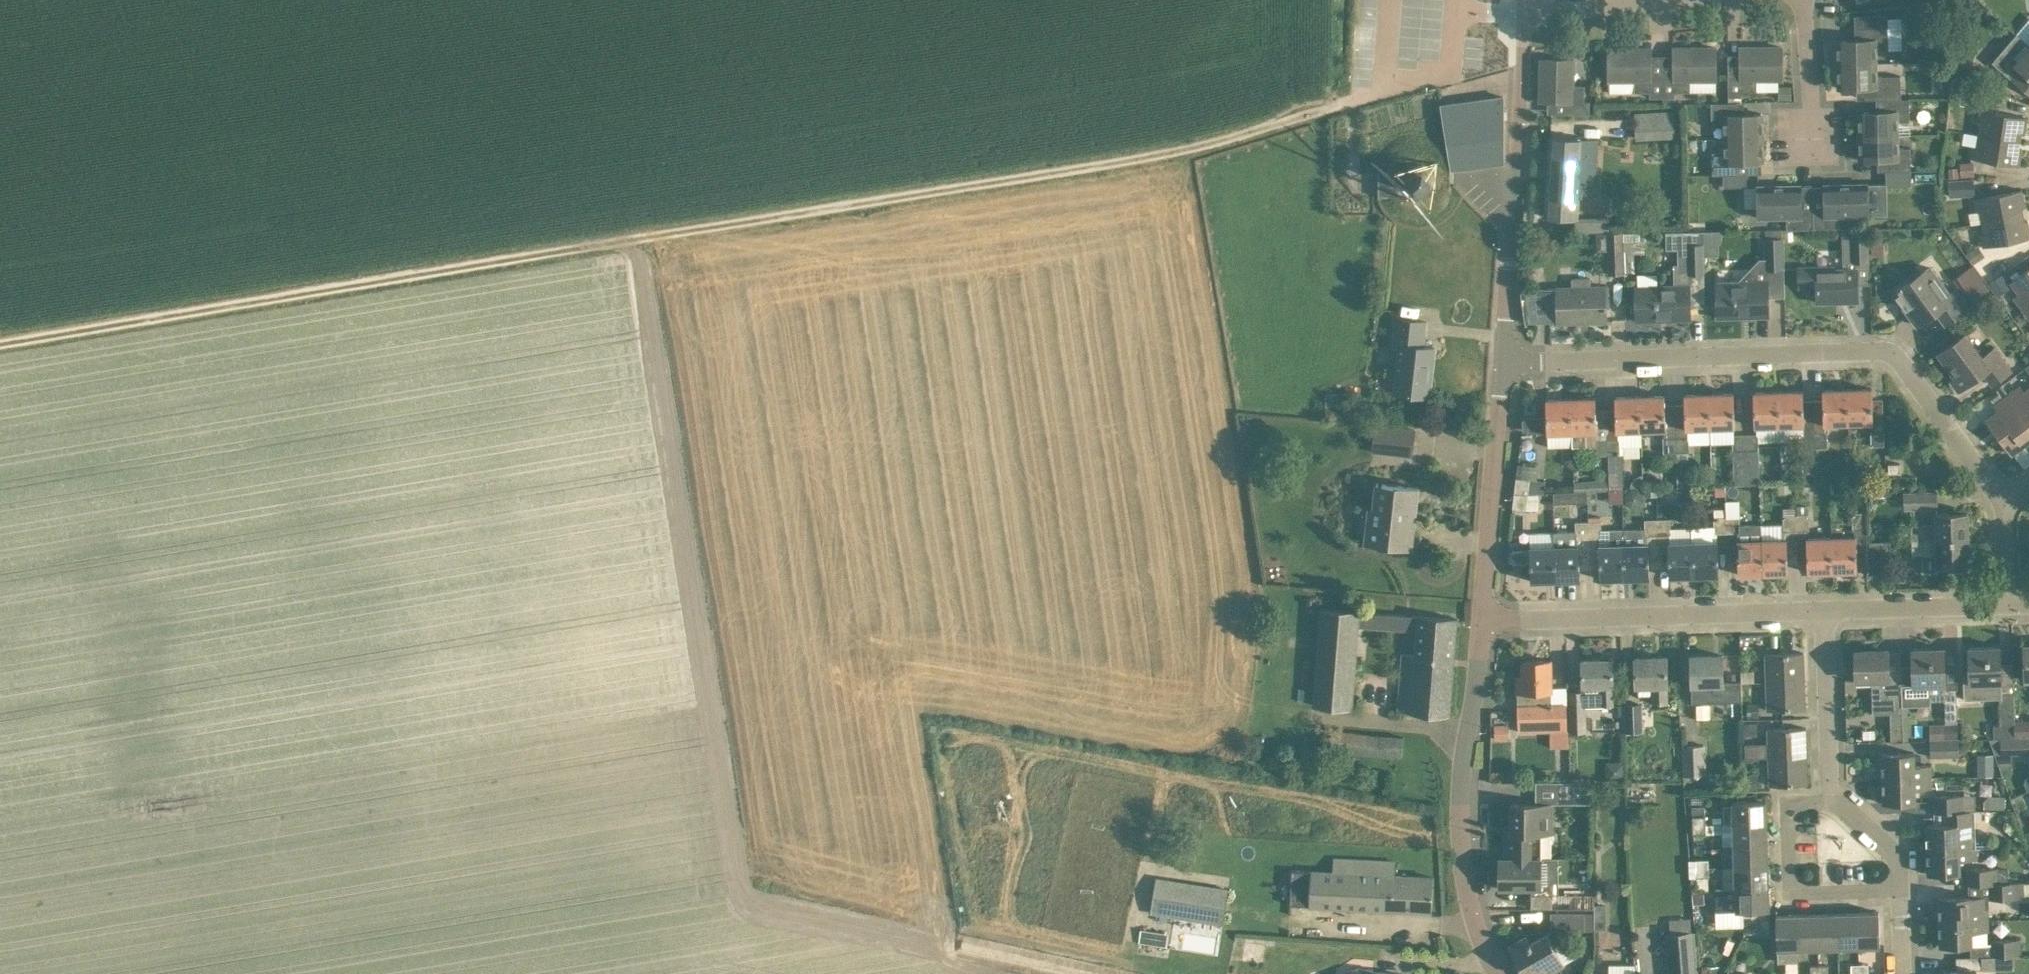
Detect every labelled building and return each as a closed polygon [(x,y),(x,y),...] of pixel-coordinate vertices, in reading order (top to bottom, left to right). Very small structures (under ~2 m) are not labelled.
[(1918,6),(1911,16),(1924,25),(1931,15),(1918,6)] [(1837,39),(1838,63),(1847,63),(1877,62),(1876,49),(1888,49),(1888,26),(1863,26),(1863,38),(1837,39)] [(1740,46),(1740,54),(1740,74),(1728,74),(1729,96),(1742,96),(1742,90),(1757,90),(1757,78),(1783,78),(1782,46),(1740,46)] [(2014,63),(2012,61),(2004,71),(2019,83),(2028,92),(2028,46),(2014,63)] [(1650,96),(1663,96),(1663,74),(1651,74),(1651,47),(1609,47),(1609,91),(1650,91),(1650,96)] [(1663,74),(1663,96),(1663,103),(1676,103),(1675,91),(1691,91),(1690,79),(1716,79),(1716,47),(1674,47),(1674,74),(1663,74)] [(1541,58),(1540,100),(1567,100),(1567,112),(1590,113),(1590,101),(1585,101),(1585,85),(1573,84),(1573,59),(1541,58)] [(1877,62),(1847,63),(1838,63),(1838,87),(1864,86),(1864,98),(1884,98),(1901,98),(1901,75),(1877,75),(1877,62)] [(1791,85),(1779,85),(1779,90),(1779,99),(1791,99),(1791,85)] [(1994,108),(1998,91),(1978,87),(1974,103),(1994,108)] [(1503,161),(1504,95),(1442,104),(1452,168),(1503,161)] [(1909,97),(1901,98),(1884,98),(1885,110),(1858,111),(1859,135),(1898,135),(1898,121),(1910,121),(1909,97)] [(1736,113),(1736,101),(1711,102),(1712,125),(1724,124),(1724,137),(1763,137),(1763,113),(1736,113)] [(1979,133),(2020,140),(2021,132),(2025,133),(2027,116),(1980,108),(1978,121),(1981,121),(1979,133)] [(1675,137),(1675,117),(1674,109),(1635,110),(1636,138),(1675,137)] [(2019,147),(2020,140),(1979,133),(1977,145),(1974,144),(1972,157),(2019,164),(2022,147),(2019,147)] [(1595,181),(1598,138),(1550,135),(1548,181),(1546,215),(1575,217),(1578,217),(1579,193),(1580,180),(1595,181)] [(1859,158),(1878,158),(1886,158),(1886,170),(1911,170),(1910,147),(1898,147),(1898,135),(1859,135),(1859,158)] [(1724,137),(1724,150),(1712,151),(1713,174),(1723,173),(1738,173),(1737,161),(1764,161),(1763,137),(1724,137)] [(1961,175),(1973,175),(1974,175),(1973,161),(1960,162),(1961,175)] [(1451,180),(1452,168),(1431,168),(1428,165),(1424,163),(1420,162),(1414,163),(1410,165),(1407,168),(1405,171),(1379,171),(1379,182),(1379,196),(1405,196),(1404,184),(1418,194),(1432,186),(1439,186),(1451,186),(1451,180)] [(1959,176),(1959,167),(1949,167),(1949,176),(1959,176)] [(1911,183),(1911,170),(1886,170),(1886,184),(1911,183)] [(1747,173),(1738,173),(1723,173),(1723,186),(1747,186),(1747,173)] [(1949,196),(1975,194),(1973,177),(1948,179),(1949,196)] [(1825,205),(1813,206),(1813,228),(1840,227),(1840,215),(1868,214),(1867,182),(1825,183),(1825,205)] [(1813,228),(1813,206),(1801,206),(1801,185),(1801,184),(1758,185),(1759,217),(1787,216),(1787,228),(1796,228),(1813,228)] [(1983,221),(2024,213),(2022,206),(2025,205),(2022,188),(1974,198),(1977,210),(1980,209),(1983,221)] [(1983,221),(1985,232),(1981,233),(1984,246),(2028,237),(2028,224),(2028,219),(2025,220),(2024,213),(1983,221)] [(1864,227),(1850,228),(1851,263),(1866,262),(1864,227)] [(1783,267),(1783,259),(1782,228),(1766,229),(1767,268),(1783,267)] [(1624,274),(1624,268),(1622,232),(1607,232),(1608,250),(1609,275),(1624,274)] [(1533,244),(1541,253),(1552,244),(1544,234),(1533,244)] [(1872,242),(1872,254),(1884,254),(1883,241),(1872,242)] [(1690,303),(1689,285),(1689,273),(1702,272),(1705,272),(1704,256),(1704,243),(1688,243),(1688,263),(1675,264),(1675,276),(1676,285),(1658,286),(1640,286),(1637,286),(1638,318),(1690,317),(1690,303)] [(1985,255),(1978,244),(1966,252),(1974,263),(1985,255)] [(1858,267),(1834,268),(1834,266),(1799,266),(1799,285),(1817,284),(1817,300),(1859,299),(1858,267)] [(1936,311),(1946,325),(1970,307),(1956,288),(1950,293),(1930,266),(1894,292),(1918,324),(1936,311)] [(2020,291),(2013,297),(2023,310),(2028,306),(2028,268),(2012,281),(2020,291)] [(1739,280),(1717,281),(1718,316),(1769,314),(1768,280),(1760,280),(1749,269),(1739,280)] [(2008,283),(2002,274),(1990,283),(1998,294),(2010,285),(2008,283)] [(1606,285),(1591,286),(1591,276),(1572,276),(1572,286),(1558,287),(1559,321),(1607,319),(1606,285)] [(1967,287),(1976,299),(1991,288),(1982,276),(1967,287)] [(1395,391),(1429,394),(1434,346),(1424,345),(1427,320),(1396,317),(1393,347),(1400,348),(1395,391)] [(1939,352),(1964,386),(1984,371),(1993,383),(2012,369),(1995,346),(1982,356),(1966,333),(1939,352)] [(2025,391),(2020,384),(2007,394),(2028,424),(2028,388),(2025,391)] [(1873,387),(1848,388),(1849,422),(1872,421),(1872,429),(1872,445),(1885,444),(1884,399),(1873,399),(1873,387)] [(1814,404),(1816,447),(1828,447),(1827,431),(1825,431),(1825,423),(1849,422),(1848,388),(1824,389),(1824,404),(1814,404)] [(1996,388),(1989,394),(1994,401),(2002,395),(1996,388)] [(1804,389),(1779,390),(1780,424),(1803,424),(1803,431),(1802,432),(1803,482),(1816,481),(1814,447),(1816,447),(1814,404),(1804,404),(1804,389)] [(1755,425),(1780,424),(1779,390),(1754,391),(1755,425)] [(1734,391),(1710,392),(1711,427),(1736,426),(1734,391)] [(1676,403),(1677,451),(1690,450),(1688,427),(1711,427),(1710,392),(1685,393),(1685,403),(1676,403)] [(1616,409),(1606,409),(1607,454),(1609,484),(1623,484),(1622,444),(1641,444),(1641,429),(1642,429),(1641,394),(1616,395),(1616,409)] [(1665,394),(1641,394),(1642,429),(1663,428),(1663,451),(1677,451),(1676,403),(1666,404),(1665,394)] [(2028,440),(2028,424),(2007,394),(1993,404),(1997,410),(1986,417),(2012,452),(2028,440)] [(1573,431),(1572,431),(1572,446),(1586,445),(1585,430),(1594,430),(1595,454),(1607,454),(1606,409),(1596,409),(1596,396),(1571,397),(1573,431)] [(1547,397),(1548,432),(1572,431),(1573,431),(1571,397),(1547,397)] [(1415,428),(1414,427),(1373,423),(1370,451),(1412,455),(1415,428)] [(1758,433),(1757,433),(1756,433),(1746,434),(1747,484),(1760,483),(1758,441),(1758,433)] [(1732,434),(1734,484),(1738,484),(1747,484),(1746,434),(1732,434)] [(1888,462),(1888,472),(1900,472),(1900,462),(1888,462)] [(1792,471),(1791,471),(1781,471),(1782,482),(1793,482),(1792,471)] [(1575,490),(1609,488),(1608,474),(1600,474),(1600,479),(1574,480),(1575,490)] [(1515,491),(1528,493),(1530,478),(1517,476),(1515,491)] [(1679,485),(1683,485),(1690,485),(1690,476),(1683,477),(1679,477),(1679,485)] [(1867,482),(1867,486),(1867,495),(1874,494),(1879,489),(1879,481),(1867,482)] [(1841,482),(1837,482),(1830,482),(1830,493),(1837,493),(1841,493),(1841,482)] [(1382,483),(1376,544),(1412,547),(1419,486),(1382,483)] [(1645,487),(1645,495),(1658,495),(1658,487),(1645,487)] [(1587,489),(1570,490),(1571,501),(1588,500),(1587,489)] [(1937,490),(1905,492),(1905,508),(1937,506),(1937,490)] [(1513,507),(1526,508),(1528,493),(1515,491),(1513,507)] [(1740,516),(1740,499),(1726,499),(1726,507),(1726,516),(1727,516),(1728,532),(1737,531),(1740,531),(1740,524),(1740,516)] [(1796,505),(1796,513),(1809,513),(1809,504),(1796,505)] [(1728,532),(1727,516),(1726,516),(1726,507),(1714,507),(1715,517),(1714,517),(1714,525),(1715,532),(1716,532),(1728,532)] [(1853,527),(1866,527),(1866,511),(1852,511),(1853,527)] [(1936,522),(1923,523),(1911,524),(1911,539),(1969,537),(1968,511),(1936,512),(1936,522)] [(1762,523),(1763,538),(1764,572),(1788,571),(1788,561),(1798,560),(1796,513),(1783,514),(1783,522),(1762,523)] [(1808,571),(1833,570),(1832,536),(1808,537),(1808,529),(1810,528),(1809,513),(1796,513),(1798,560),(1808,560),(1808,571)] [(1624,528),(1625,577),(1650,576),(1650,565),(1660,565),(1658,518),(1645,518),(1645,527),(1624,528)] [(1670,575),(1695,574),(1693,540),(1693,526),(1671,527),(1670,518),(1658,518),(1660,565),(1670,564),(1670,575)] [(1601,577),(1625,577),(1624,528),(1602,528),(1602,519),(1589,520),(1590,567),(1600,567),(1601,577)] [(1576,529),(1554,529),(1555,545),(1556,579),(1581,578),(1580,567),(1590,567),(1589,520),(1578,520),(1576,520),(1576,529)] [(1739,573),(1764,572),(1763,538),(1762,523),(1740,524),(1740,531),(1737,531),(1738,539),(1739,573)] [(1832,536),(1833,570),(1858,569),(1857,535),(1832,536)] [(1969,537),(1911,539),(1912,555),(1924,555),(1937,554),(1938,564),(1970,563),(1969,537)] [(1718,539),(1693,540),(1695,574),(1719,574),(1718,539)] [(1883,540),(1867,541),(1868,573),(1884,572),(1883,540)] [(1556,579),(1555,545),(1530,545),(1532,580),(1556,579)] [(1359,624),(1387,627),(1388,612),(1322,607),(1314,704),(1352,706),(1359,624)] [(1457,618),(1388,612),(1387,627),(1418,629),(1416,653),(1403,652),(1398,710),(1449,713),(1457,618)] [(1969,646),(1970,698),(1984,698),(1984,682),(2002,681),(2001,645),(1969,646)] [(1914,684),(1929,684),(1930,700),(1945,699),(1946,719),(1958,719),(1958,706),(1957,687),(1946,687),(1945,647),(1913,648),(1914,684)] [(1872,679),(1873,712),(1902,711),(1902,696),(1902,673),(1890,673),(1889,649),(1855,650),(1856,679),(1872,679)] [(1766,652),(1767,680),(1805,679),(1804,651),(1766,652)] [(1693,702),(1742,700),(1741,681),(1724,681),(1723,654),(1692,655),(1692,683),(1693,702)] [(1668,656),(1636,656),(1637,684),(1654,684),(1654,702),(1668,702),(1667,684),(1669,684),(1668,656)] [(1584,690),(1568,690),(1569,732),(1585,732),(1584,705),(1602,704),(1614,704),(1613,684),(1614,684),(1614,657),(1583,658),(1583,685),(1584,690)] [(1551,746),(1554,746),(1569,745),(1568,732),(1569,732),(1569,702),(1567,702),(1553,703),(1552,687),(1551,659),(1523,660),(1523,674),(1518,675),(1518,691),(1518,698),(1519,708),(1519,730),(1550,729),(1551,746)] [(1805,679),(1767,680),(1768,709),(1806,708),(1805,679)] [(2000,691),(2000,724),(1994,724),(1994,737),(2001,737),(2015,737),(2014,724),(2015,724),(2014,719),(2014,691),(2000,691)] [(1644,731),(1643,703),(1625,704),(1626,732),(1644,731)] [(1756,716),(1756,704),(1747,704),(1748,716),(1756,716)] [(2014,719),(2015,724),(2015,737),(2028,736),(2028,719),(2014,719)] [(1744,734),(1746,734),(1758,734),(1757,721),(1744,722),(1744,734)] [(1509,724),(1495,724),(1495,738),(1509,738),(1509,724)] [(1902,724),(1891,724),(1891,740),(1903,740),(1903,739),(1902,724)] [(1768,728),(1769,756),(1807,754),(1807,726),(1768,728)] [(1402,755),(1403,733),(1336,730),(1336,752),(1402,755)] [(2001,753),(2012,752),(2028,752),(2028,736),(2015,737),(2001,737),(2001,753)] [(1989,738),(1995,753),(2001,753),(2001,737),(1994,737),(1989,738)] [(1930,756),(1959,755),(1958,739),(1929,740),(1930,756)] [(1706,774),(1705,744),(1682,745),(1684,775),(1706,774)] [(1883,777),(1932,776),(1931,764),(1915,764),(1915,751),(1882,752),(1883,777)] [(1807,754),(1769,756),(1770,784),(1808,783),(1807,754)] [(1747,774),(1748,786),(1758,786),(1758,774),(1747,774)] [(1932,787),(1932,776),(1883,777),(1884,802),(1916,801),(1916,787),(1932,787)] [(1591,781),(1560,780),(1560,802),(1591,802),(1591,781)] [(1598,792),(1594,799),(1601,804),(1606,796),(1598,792)] [(1964,810),(1963,794),(1935,795),(1936,811),(1943,811),(1964,810)] [(2005,794),(1989,794),(1989,806),(2006,806),(2005,794)] [(1723,823),(1734,822),(1768,821),(1767,799),(1733,800),(1733,803),(1723,803),(1723,823)] [(1553,802),(1531,802),(1511,802),(1511,831),(1505,831),(1505,857),(1542,857),(1542,856),(1542,832),(1553,832),(1553,802)] [(1693,815),(1706,814),(1706,806),(1693,806),(1693,815)] [(1976,846),(1975,823),(1975,809),(1964,810),(1943,811),(1943,823),(1927,823),(1928,848),(1976,846)] [(1693,823),(1706,823),(1706,814),(1693,815),(1693,823)] [(1768,842),(1768,821),(1734,822),(1734,844),(1768,842)] [(1706,823),(1693,823),(1694,832),(1706,832),(1706,823)] [(1734,844),(1735,866),(1769,864),(1768,842),(1734,844)] [(1976,846),(1928,848),(1928,873),(1961,872),(1960,858),(1976,858),(1976,846)] [(1542,857),(1505,857),(1505,858),(1508,858),(1508,863),(1499,863),(1499,887),(1519,887),(1542,886),(1542,856),(1542,857)] [(1291,903),(1432,910),(1434,876),(1395,874),(1396,861),(1335,858),(1334,871),(1292,869),(1291,903)] [(1696,858),(1696,867),(1709,866),(1709,858),(1696,858)] [(1769,864),(1735,866),(1722,866),(1723,887),(1770,886),(1769,864)] [(1709,866),(1696,867),(1697,875),(1710,875),(1709,866)] [(1998,866),(1968,867),(1969,884),(1991,883),(1999,882),(1998,866)] [(1151,912),(1223,924),(1229,887),(1156,876),(1151,912)] [(2024,882),(2024,881),(1999,882),(1991,883),(1991,898),(2025,897),(2025,894),(2028,894),(2028,882),(2024,882)] [(1770,886),(1723,887),(1715,888),(1716,910),(1770,908),(1770,886)] [(1594,893),(1532,893),(1532,907),(1593,907),(1594,893)] [(1939,895),(1940,920),(1988,919),(1988,907),(1987,907),(1986,895),(1971,896),(1971,895),(1939,895)] [(1520,973),(1529,973),(1544,966),(1548,973),(1566,963),(1556,945),(1562,941),(1562,929),(1586,929),(1586,911),(1552,911),(1551,929),(1531,941),(1527,934),(1510,944),(1520,962),(1514,965),(1520,973)] [(1859,911),(1838,912),(1839,946),(1860,945),(1859,911)] [(1860,945),(1881,945),(1880,911),(1859,911),(1860,945)] [(1838,912),(1818,913),(1819,947),(1839,946),(1838,912)] [(1777,948),(1798,947),(1797,913),(1776,914),(1777,948)] [(1797,913),(1798,947),(1819,947),(1818,913),(1797,913)] [(1770,914),(1758,915),(1744,915),(1744,932),(1758,932),(1758,923),(1771,923),(1770,914)] [(1988,919),(1940,920),(1940,945),(1973,944),(1972,931),(1989,930),(1988,919)] [(1758,923),(1758,932),(1771,931),(1771,923),(1758,923)] [(1137,927),(1136,942),(1165,945),(1166,930),(1137,927)] [(1694,956),(1692,931),(1668,933),(1670,958),(1694,956)] [(2021,936),(1992,938),(1993,955),(2021,954),(2021,936)] [(1941,973),(1977,973),(1977,968),(1982,968),(1982,955),(1957,956),(1957,968),(1941,968),(1941,973)] [(1670,958),(1671,973),(1696,973),(1694,956),(1670,958)] [(1869,964),(1869,962),(1860,963),(1860,973),(1869,973),(1869,964)] [(1819,964),(1820,973),(1828,973),(1828,963),(1819,964)] [(1860,963),(1851,963),(1852,973),(1860,973),(1860,963)] [(1819,964),(1811,964),(1811,973),(1820,973),(1819,964)]
